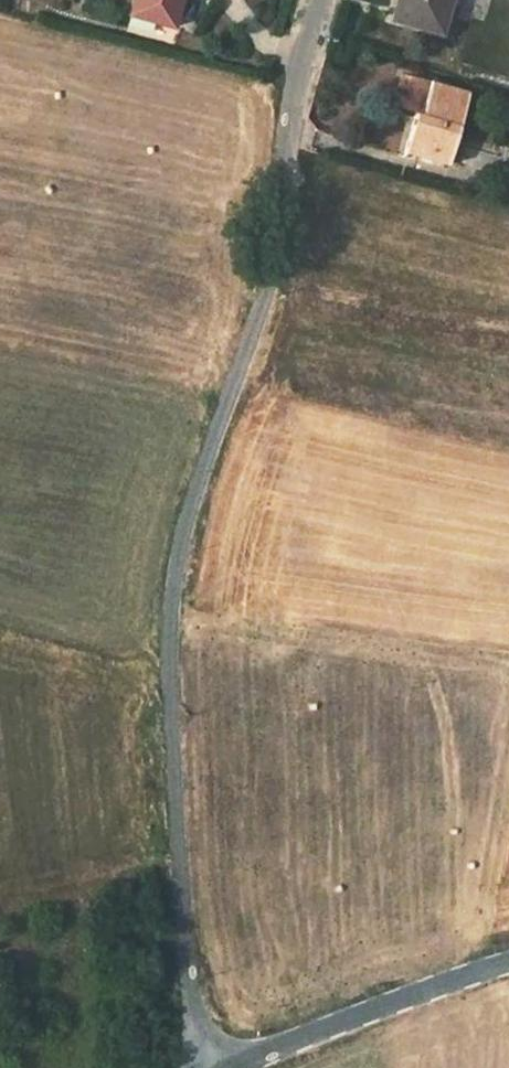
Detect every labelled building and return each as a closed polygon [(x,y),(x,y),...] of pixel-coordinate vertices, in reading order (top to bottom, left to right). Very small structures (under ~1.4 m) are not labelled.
[(133,15),(176,28),(184,0),(138,0),(133,15)] [(395,8),(400,10),(397,21),(440,33),(449,0),(397,0),(395,8)] [(391,20),(397,21),(400,10),(395,8),(391,20)] [(467,91),(431,81),(425,102),(417,99),(414,113),(416,113),(405,153),(447,165),(467,91)]
